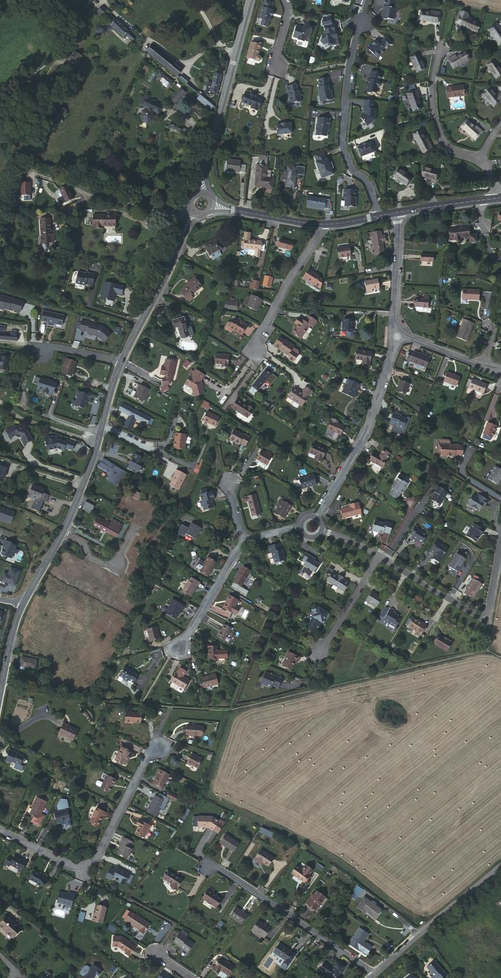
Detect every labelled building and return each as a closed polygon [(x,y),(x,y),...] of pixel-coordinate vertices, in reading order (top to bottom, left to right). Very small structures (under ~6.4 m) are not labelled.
[(265,0),(264,0),(262,6),(261,6),(257,18),(260,18),(258,24),(265,26),(267,20),(268,21),(270,15),(271,15),(271,12),(271,10),(270,9),(272,2),(265,0)] [(383,18),(388,19),(389,18),(395,19),(396,12),(399,9),(397,7),(395,7),(396,0),(386,0),(383,18)] [(106,16),(108,14),(104,11),(105,10),(101,7),(97,11),(101,14),(102,13),(106,16)] [(432,14),(430,14),(421,12),(420,20),(437,23),(439,13),(433,12),(432,14)] [(455,23),(460,25),(461,22),(464,16),(467,17),(468,16),(460,12),(455,23)] [(108,13),(108,14),(106,16),(110,20),(113,22),(115,19),(108,13)] [(463,23),(462,26),(477,32),(480,25),(471,21),(469,20),(469,18),(467,17),(464,16),(461,22),(463,23)] [(135,38),(115,19),(113,22),(110,20),(109,22),(108,23),(111,26),(106,27),(109,30),(114,28),(123,37),(126,35),(132,41),(135,38)] [(299,27),(295,25),(292,36),(297,37),(298,39),(302,40),(304,36),(308,37),(310,29),(306,23),(299,27)] [(500,29),(497,23),(489,29),(500,44),(500,43),(500,33),(500,31),(499,30),(500,29)] [(99,34),(105,25),(103,24),(99,24),(96,27),(96,31),(99,34)] [(333,24),(324,26),(326,34),(329,34),(329,36),(322,38),(321,42),(323,45),(329,44),(329,46),(334,45),(335,46),(339,45),(338,37),(333,38),(333,36),(335,35),(333,24)] [(106,31),(109,30),(106,27),(105,25),(99,34),(103,34),(106,31)] [(392,47),(395,44),(390,38),(383,45),(378,45),(377,46),(376,45),(375,44),(371,48),(380,58),(384,54),(385,56),(393,48),(392,47)] [(259,45),(260,45),(261,43),(256,42),(256,44),(249,42),(245,58),(254,60),(255,61),(257,62),(259,61),(260,58),(259,56),(257,56),(259,48),(259,45)] [(153,46),(147,52),(176,76),(181,70),(153,46)] [(81,57),(74,52),(68,62),(75,66),(81,57)] [(454,58),(453,56),(448,59),(453,68),(470,59),(465,52),(456,57),(454,58)] [(418,54),(410,58),(417,72),(424,69),(418,54)] [(487,65),(496,78),(500,75),(500,71),(493,60),(487,65)] [(167,89),(172,83),(160,71),(155,77),(167,89)] [(366,84),(364,92),(370,94),(371,92),(375,94),(377,88),(378,88),(380,82),(379,82),(381,74),(371,71),(369,79),(369,80),(368,85),(366,84)] [(217,93),(221,76),(214,75),(210,91),(217,93)] [(182,76),(179,79),(186,84),(188,81),(182,76)] [(326,78),(316,79),(318,87),(316,87),(318,101),(330,99),(329,90),(327,90),(327,86),(328,86),(326,78)] [(295,84),(285,86),(286,92),(287,92),(288,101),(299,100),(298,90),(296,90),(295,84)] [(451,88),(446,88),(447,97),(452,96),(452,97),(464,96),(464,95),(464,92),(463,85),(451,87),(451,88)] [(182,91),(180,89),(172,98),(177,102),(184,93),(182,91)] [(500,101),(496,96),(489,89),(483,94),(494,107),(500,101)] [(420,108),(417,99),(417,97),(419,96),(417,90),(407,93),(413,111),(420,108)] [(251,105),(251,106),(258,108),(261,99),(255,97),(255,95),(250,94),(250,95),(246,94),(243,102),(251,105)] [(158,113),(162,107),(147,100),(148,97),(145,95),(140,104),(148,108),(147,110),(143,111),(140,117),(142,121),(146,123),(151,122),(154,117),(152,112),(152,110),(158,113)] [(210,104),(203,98),(201,102),(208,108),(210,104)] [(378,102),(364,100),(363,108),(365,108),(365,113),(364,113),(360,116),(369,123),(378,120),(379,109),(377,109),(378,102)] [(50,116),(53,118),(59,108),(56,106),(50,116)] [(59,108),(53,118),(59,122),(66,112),(59,108)] [(328,130),(329,118),(317,118),(316,124),(315,129),(316,129),(315,135),(326,136),(327,130),(328,130)] [(476,130),(474,128),(467,121),(461,127),(475,139),(482,132),(477,128),(476,130)] [(280,124),(275,125),(277,134),(291,132),(290,123),(285,123),(285,122),(280,123),(280,124)] [(180,132),(183,128),(173,123),(171,128),(180,132)] [(425,141),(424,139),(420,131),(413,134),(421,151),(430,146),(427,140),(425,141)] [(373,142),(357,147),(360,157),(376,151),(373,142)] [(324,159),(321,152),(312,156),(314,163),(313,163),(319,179),(331,175),(329,169),(327,164),(325,159),(324,159)] [(267,158),(259,157),(258,164),(257,164),(255,185),(255,186),(263,186),(263,188),(272,189),(273,178),(270,178),(266,178),(266,170),(267,165),(266,165),(267,158)] [(240,161),(226,160),(225,171),(244,173),(245,165),(240,164),(240,161)] [(289,189),(293,189),(295,177),(296,177),(297,175),(303,176),(304,167),(296,167),(296,168),(287,167),(287,172),(283,171),(282,180),(286,180),(285,189),(286,189),(289,189)] [(438,172),(423,167),(420,175),(435,179),(438,172)] [(398,169),(393,175),(406,185),(410,178),(398,169)] [(20,195),(31,195),(31,181),(20,182),(20,195)] [(59,190),(65,203),(73,199),(67,188),(64,188),(59,190)] [(353,189),(341,189),(341,196),(342,196),(342,206),(353,206),(354,196),(353,196),(353,189)] [(329,200),(308,196),(307,205),(328,209),(329,200)] [(103,213),(95,213),(94,225),(95,225),(95,226),(103,226),(103,224),(110,224),(111,225),(114,226),(114,224),(116,225),(116,214),(110,214),(108,215),(104,215),(103,213)] [(50,222),(40,223),(41,243),(47,243),(51,242),(50,234),(50,231),(50,222)] [(468,227),(449,229),(450,240),(459,239),(459,237),(465,237),(465,239),(469,238),(469,242),(476,242),(475,235),(469,235),(468,227)] [(380,232),(368,233),(368,238),(372,237),(374,254),(383,253),(382,242),(385,241),(384,236),(381,236),(380,232)] [(210,255),(219,250),(222,249),(216,238),(204,244),(210,255)] [(244,240),(244,242),(243,247),(243,249),(256,250),(259,250),(260,242),(248,241),(248,240),(244,240)] [(291,243),(279,240),(277,247),(289,250),(291,243)] [(348,247),(337,249),(339,257),(350,256),(348,247)] [(219,250),(210,255),(212,259),(221,254),(219,250)] [(309,269),(302,280),(306,282),(307,281),(310,283),(311,285),(313,286),(317,282),(319,283),(321,280),(319,279),(320,277),(316,275),(315,275),(314,275),(314,274),(312,273),(313,272),(309,269)] [(87,273),(79,271),(76,283),(85,285),(86,283),(92,285),(95,274),(87,272),(87,273)] [(270,288),(273,278),(264,275),(261,286),(270,288)] [(183,287),(179,291),(189,301),(193,298),(190,295),(201,286),(193,278),(183,287)] [(378,279),(364,281),(366,293),(372,292),(372,289),(379,288),(378,279)] [(257,290),(259,281),(251,280),(249,288),(257,290)] [(124,287),(105,282),(101,298),(115,302),(117,294),(122,295),(124,287)] [(478,301),(479,292),(462,290),(461,300),(478,301)] [(261,300),(250,294),(249,297),(250,298),(245,306),(255,310),(257,305),(259,305),(261,300)] [(22,302),(0,295),(0,309),(1,309),(2,308),(7,309),(8,308),(19,311),(22,302)] [(424,299),(415,298),(415,307),(423,307),(427,307),(427,297),(423,297),(424,299)] [(61,325),(63,316),(42,311),(40,321),(47,323),(47,325),(52,326),(52,323),(61,325)] [(307,321),(301,316),(296,322),(299,325),(293,332),(301,338),(311,326),(313,328),(319,322),(311,316),(307,321)] [(187,328),(183,317),(173,321),(176,328),(177,327),(181,338),(189,335),(192,334),(189,327),(187,328)] [(240,322),(233,318),(230,323),(228,321),(226,322),(223,327),(224,329),(230,332),(230,333),(231,333),(231,332),(232,329),(241,334),(246,324),(240,321),(240,322)] [(353,320),(343,319),(342,332),(352,333),(353,320)] [(461,329),(459,328),(456,337),(466,341),(473,323),(465,320),(461,329)] [(89,322),(80,321),(78,330),(87,331),(86,333),(97,335),(104,341),(111,333),(102,326),(89,323),(89,322)] [(16,341),(17,331),(11,331),(10,334),(0,333),(0,339),(16,341)] [(284,340),(278,336),(273,345),(281,350),(282,350),(282,351),(287,355),(288,358),(293,361),(298,353),(298,350),(293,347),(294,345),(285,339),(284,340)] [(355,359),(362,360),(364,361),(364,364),(368,365),(371,353),(357,350),(355,359)] [(406,360),(414,363),(417,364),(416,368),(423,370),(424,367),(428,356),(413,351),(412,353),(408,352),(406,360)] [(229,355),(216,352),(214,361),(221,363),(221,365),(226,366),(229,355)] [(76,362),(66,359),(62,373),(71,376),(76,362)] [(176,362),(165,359),(164,367),(162,366),(160,374),(166,376),(165,378),(162,379),(162,385),(165,385),(170,384),(172,377),(176,362)] [(266,368),(250,389),(255,394),(272,373),(266,368)] [(205,375),(196,370),(192,376),(191,375),(185,384),(189,387),(188,388),(187,390),(189,392),(191,393),(192,391),(193,395),(204,393),(202,385),(200,383),(205,375)] [(458,377),(446,372),(443,381),(455,386),(458,377)] [(54,383),(34,377),(32,382),(37,384),(36,387),(43,389),(42,391),(46,392),(47,391),(51,393),(54,383)] [(360,385),(348,379),(345,384),(346,385),(343,393),(353,397),(357,389),(358,389),(360,385)] [(472,379),(471,380),(469,387),(472,389),(472,388),(483,392),(486,385),(472,379)] [(409,383),(400,380),(396,391),(405,394),(409,383)] [(149,390),(140,385),(133,397),(142,402),(149,390)] [(293,387),(287,397),(293,400),(291,403),(291,405),(296,407),(297,407),(299,404),(301,406),(311,390),(305,386),(300,393),(297,391),(298,390),(293,387)] [(86,399),(88,395),(75,391),(74,395),(76,396),(73,405),(82,408),(85,399),(86,399)] [(237,398),(232,407),(247,417),(253,408),(248,405),(237,398)] [(128,413),(130,414),(130,413),(136,416),(135,418),(147,424),(150,417),(122,403),(118,410),(128,414),(128,413)] [(220,417),(207,412),(204,420),(216,425),(220,417)] [(130,413),(130,414),(125,424),(131,427),(135,418),(136,416),(130,413)] [(397,415),(392,413),(389,422),(397,425),(397,427),(402,429),(406,419),(397,415)] [(344,426),(331,421),(328,429),(341,435),(344,426)] [(496,426),(487,422),(483,434),(482,436),(483,438),(488,440),(490,439),(491,437),(496,426)] [(26,430),(14,426),(5,430),(9,438),(14,435),(20,437),(24,444),(31,440),(26,430)] [(240,443),(244,435),(234,430),(229,438),(239,444),(240,443)] [(186,436),(175,434),(173,447),(183,449),(186,436)] [(245,434),(244,435),(240,443),(245,446),(251,437),(245,434)] [(44,439),(47,450),(56,448),(62,451),(63,448),(71,450),(73,443),(65,441),(65,442),(57,439),(56,437),(44,439)] [(310,452),(317,455),(318,455),(318,457),(323,459),(327,448),(313,443),(310,452)] [(108,452),(116,455),(119,447),(111,444),(108,452)] [(441,455),(451,457),(452,454),(454,454),(454,455),(462,457),(463,448),(460,447),(460,446),(451,445),(450,446),(439,444),(438,450),(441,451),(441,455)] [(272,455),(262,449),(257,458),(268,464),(272,455)] [(373,452),(369,459),(381,466),(385,459),(388,453),(382,449),(378,455),(373,452)] [(144,459),(135,455),(132,459),(134,460),(132,463),(131,462),(128,467),(130,468),(129,470),(133,472),(134,470),(138,472),(141,468),(139,467),(144,459)] [(107,479),(116,485),(125,472),(103,458),(98,466),(110,473),(107,479)] [(494,466),(492,470),(492,471),(487,479),(495,484),(496,483),(499,480),(499,478),(500,475),(500,476),(500,470),(494,466)] [(185,476),(176,471),(174,475),(175,475),(169,486),(178,490),(185,476)] [(407,485),(404,483),(402,482),(404,478),(399,475),(393,484),(393,485),(391,488),(392,489),(389,495),(397,500),(400,494),(402,495),(407,485)] [(307,479),(301,480),(303,489),(311,488),(311,487),(317,485),(315,476),(307,478),(307,479)] [(46,501),(48,495),(43,493),(44,490),(32,485),(29,493),(36,496),(34,499),(33,502),(41,505),(43,502),(43,500),(46,501)] [(443,489),(437,485),(433,491),(434,492),(430,498),(439,504),(447,492),(443,490),(443,489)] [(209,490),(202,492),(200,492),(202,500),(201,501),(202,505),(203,509),(215,506),(214,502),(212,502),(211,499),(216,497),(214,489),(209,490)] [(135,491),(132,498),(138,501),(141,494),(135,491)] [(248,500),(252,514),(261,512),(256,494),(244,497),(245,501),(248,500)] [(477,510),(480,506),(479,505),(482,500),(485,502),(486,503),(487,500),(478,494),(476,496),(472,494),(466,504),(470,506),(472,506),(477,510)] [(291,505),(285,501),(282,499),(279,503),(281,504),(276,513),(274,511),(274,512),(285,518),(292,506),(291,505)] [(38,512),(41,505),(33,502),(30,508),(38,512)] [(85,502),(82,509),(90,513),(94,506),(85,502)] [(352,507),(349,507),(341,510),(343,518),(360,514),(360,513),(358,504),(358,503),(351,505),(352,507)] [(0,506),(0,519),(12,523),(15,512),(0,506)] [(110,524),(97,517),(93,525),(115,537),(122,525),(112,520),(110,524)] [(374,519),(371,529),(378,531),(379,531),(380,531),(380,532),(381,532),(382,531),(388,533),(392,523),(384,521),(384,522),(374,519)] [(189,527),(186,532),(195,538),(198,533),(199,531),(202,527),(193,522),(190,527),(189,527)] [(473,523),(466,535),(476,540),(480,533),(481,534),(483,529),(473,523)] [(427,535),(414,526),(410,533),(413,536),(411,539),(415,541),(416,540),(421,543),(427,535)] [(440,542),(436,539),(429,550),(434,553),(434,552),(436,553),(437,552),(437,553),(438,554),(442,557),(448,548),(440,543),(440,542)] [(13,542),(5,540),(2,550),(3,550),(2,554),(3,555),(12,558),(17,545),(13,544),(13,542)] [(279,544),(267,547),(268,553),(270,553),(272,558),(273,558),(274,563),(284,560),(282,549),(281,549),(279,544)] [(465,558),(457,553),(448,566),(457,571),(463,562),(465,558)] [(314,561),(315,560),(306,554),(302,561),(305,563),(303,566),(305,567),(302,572),(310,576),(313,572),(314,573),(319,565),(315,562),(314,561)] [(207,556),(200,569),(208,574),(216,562),(207,556)] [(4,572),(1,581),(9,584),(10,583),(15,585),(21,571),(11,567),(8,574),(4,572)] [(247,576),(239,572),(233,582),(241,586),(247,576)] [(338,576),(331,573),(327,581),(344,591),(349,583),(343,579),(343,578),(339,575),(338,576)] [(188,580),(182,591),(190,596),(196,586),(197,586),(199,582),(191,577),(189,580),(188,580)] [(477,580),(472,578),(466,588),(467,588),(465,592),(473,597),(481,583),(480,582),(477,580)] [(372,590),(366,600),(369,602),(377,606),(382,597),(375,592),(372,590)] [(229,595),(223,607),(232,612),(232,611),(236,613),(239,608),(235,606),(238,600),(229,595)] [(173,599),(170,603),(166,612),(175,617),(180,610),(181,610),(184,605),(173,599)] [(319,607),(315,613),(312,618),(313,619),(311,623),(310,622),(309,624),(310,625),(308,628),(315,632),(321,623),(322,623),(324,620),(328,613),(319,607)] [(390,608),(383,621),(385,622),(389,625),(389,623),(396,627),(400,619),(397,617),(398,615),(395,614),(393,612),(393,611),(394,610),(390,608)] [(425,624),(413,617),(408,626),(420,633),(425,624)] [(310,625),(309,624),(306,628),(315,634),(315,632),(308,628),(310,625)] [(230,629),(223,625),(216,637),(223,641),(230,629)] [(156,626),(147,628),(150,640),(159,638),(156,626)] [(446,651),(452,642),(447,639),(446,639),(439,635),(434,643),(446,651)] [(217,647),(207,647),(207,652),(209,652),(209,659),(214,659),(214,661),(219,661),(218,659),(227,658),(227,651),(218,652),(217,647)] [(292,671),(296,663),(297,661),(299,662),(301,657),(289,652),(283,666),(292,671)] [(36,660),(21,657),(19,666),(35,669),(36,660)] [(128,658),(121,670),(126,673),(127,671),(131,673),(132,671),(137,674),(141,667),(131,661),(132,660),(128,658)] [(176,671),(170,681),(183,689),(188,680),(184,677),(184,676),(183,675),(186,669),(180,665),(176,671)] [(272,675),(267,673),(263,683),(270,686),(271,685),(280,689),(285,678),(278,676),(277,678),(273,676),(272,675)] [(200,678),(202,687),(216,684),(214,674),(200,678)] [(132,713),(126,712),(125,723),(131,723),(131,722),(134,722),(140,723),(141,714),(132,713)] [(66,727),(67,725),(63,724),(59,734),(72,740),(77,730),(69,726),(68,728),(66,727)] [(201,726),(186,725),(185,735),(200,736),(201,726)] [(126,759),(127,756),(130,751),(121,747),(114,760),(125,765),(127,760),(126,759)] [(21,761),(23,757),(15,753),(15,752),(10,750),(6,761),(10,763),(13,762),(16,763),(14,768),(22,771),(24,766),(20,765),(21,761)] [(201,760),(191,754),(185,763),(190,766),(190,764),(196,768),(201,760)] [(157,776),(159,776),(160,777),(155,787),(163,791),(170,776),(160,771),(157,776)] [(113,783),(114,784),(116,780),(107,775),(103,783),(99,781),(97,781),(96,783),(96,785),(109,791),(112,785),(113,783)] [(164,800),(154,796),(147,812),(156,817),(164,800)] [(48,802),(38,797),(34,806),(35,807),(31,815),(35,817),(39,819),(41,814),(42,811),(43,812),(48,802)] [(59,812),(66,810),(66,808),(69,808),(67,800),(61,798),(58,806),(59,811),(59,812)] [(105,813),(96,808),(89,822),(98,826),(102,816),(103,817),(105,813)] [(66,810),(59,812),(59,811),(55,812),(57,824),(62,823),(61,821),(70,819),(68,810),(66,810)] [(179,810),(178,820),(186,820),(187,810),(179,810)] [(212,817),(198,816),(197,827),(209,828),(213,830),(219,821),(212,817)] [(43,821),(35,817),(32,822),(41,826),(43,821)] [(150,826),(140,821),(138,825),(139,826),(136,833),(144,838),(150,826)] [(275,833),(262,826),(259,831),(272,837),(275,833)] [(238,844),(225,835),(220,843),(233,851),(238,844)] [(133,843),(123,838),(120,844),(122,845),(121,848),(120,848),(117,853),(127,858),(132,850),(130,849),(133,843)] [(256,858),(255,859),(262,864),(263,863),(268,866),(273,859),(260,850),(255,858),(256,858)] [(24,860),(16,856),(11,866),(20,870),(19,871),(23,873),(28,862),(24,860)] [(304,882),(309,875),(312,870),(305,865),(302,870),(296,866),(291,873),(304,882)] [(127,879),(130,874),(126,872),(125,873),(122,871),(122,870),(117,868),(115,871),(110,868),(105,877),(110,880),(112,877),(116,879),(117,882),(124,885),(126,882),(130,884),(131,882),(127,879)] [(182,880),(168,871),(163,879),(171,884),(170,886),(176,889),(182,880)] [(44,877),(34,872),(31,880),(38,884),(41,888),(48,883),(44,877)] [(215,907),(220,898),(213,893),(214,892),(209,888),(202,898),(215,907)] [(317,891),(313,896),(312,898),(311,898),(307,904),(315,910),(325,897),(317,891)] [(67,894),(60,893),(57,903),(66,906),(65,908),(70,909),(72,902),(74,902),(76,895),(67,893),(67,894)] [(380,910),(375,906),(375,905),(375,904),(375,903),(374,903),(374,902),(373,902),(373,901),(372,901),(371,903),(364,898),(358,907),(365,913),(366,911),(375,917),(380,910)] [(97,907),(96,914),(95,916),(94,916),(92,922),(95,922),(102,924),(107,909),(97,907)] [(247,915),(236,908),(230,916),(242,924),(247,915)] [(136,916),(130,912),(125,919),(124,920),(127,922),(128,921),(131,923),(131,924),(134,926),(135,925),(137,927),(136,927),(140,930),(138,931),(143,934),(150,924),(136,915),(136,916)] [(7,917),(0,925),(0,926),(13,938),(21,929),(13,922),(13,923),(7,917)] [(270,928),(258,921),(252,930),(264,938),(270,928)] [(361,944),(362,942),(368,934),(359,929),(349,944),(357,950),(358,949),(367,954),(371,948),(365,944),(364,946),(361,944)] [(186,937),(181,934),(180,933),(175,941),(181,946),(180,947),(188,952),(194,944),(186,938),(187,937),(186,937)] [(118,946),(126,952),(124,953),(128,956),(135,947),(121,937),(115,935),(113,945),(118,946)] [(295,955),(279,944),(274,952),(285,960),(283,963),(288,966),(295,955)] [(221,958),(214,969),(219,972),(220,970),(228,976),(233,967),(221,958)] [(324,963),(320,969),(334,977),(342,977),(339,976),(345,967),(337,962),(332,969),(324,963)] [(446,976),(442,971),(441,971),(433,962),(426,968),(430,974),(429,975),(431,977),(433,977),(434,977),(435,977),(444,977),(446,976)] [(83,977),(84,977),(93,977),(96,975),(98,976),(102,971),(93,964),(90,968),(87,966),(85,966),(80,972),(80,974),(83,976),(83,977)]
